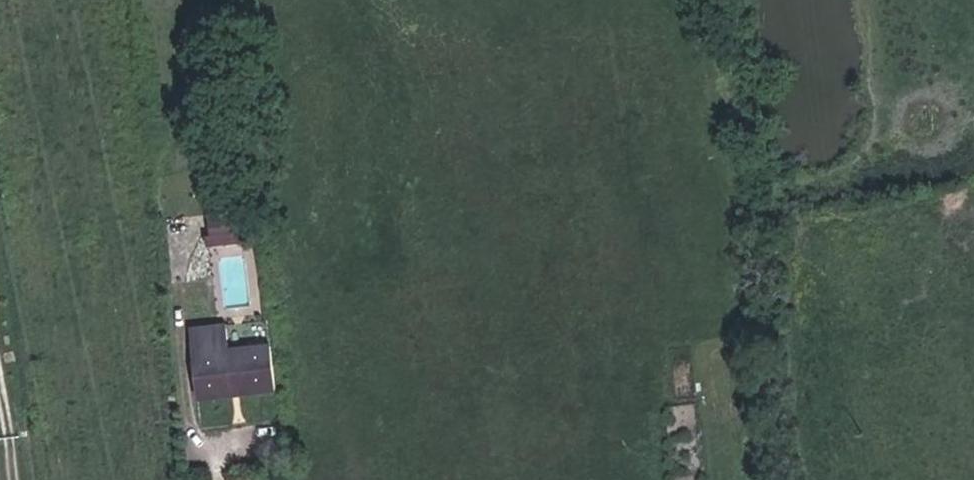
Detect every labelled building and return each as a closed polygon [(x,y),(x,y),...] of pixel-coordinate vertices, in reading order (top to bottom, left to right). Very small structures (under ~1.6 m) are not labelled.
[(258,246),(255,217),(216,221),(219,249),(258,246)] [(271,382),(267,339),(189,346),(192,376),(224,373),(226,386),(271,382)] [(224,373),(192,376),(194,388),(226,386),(224,373)]
